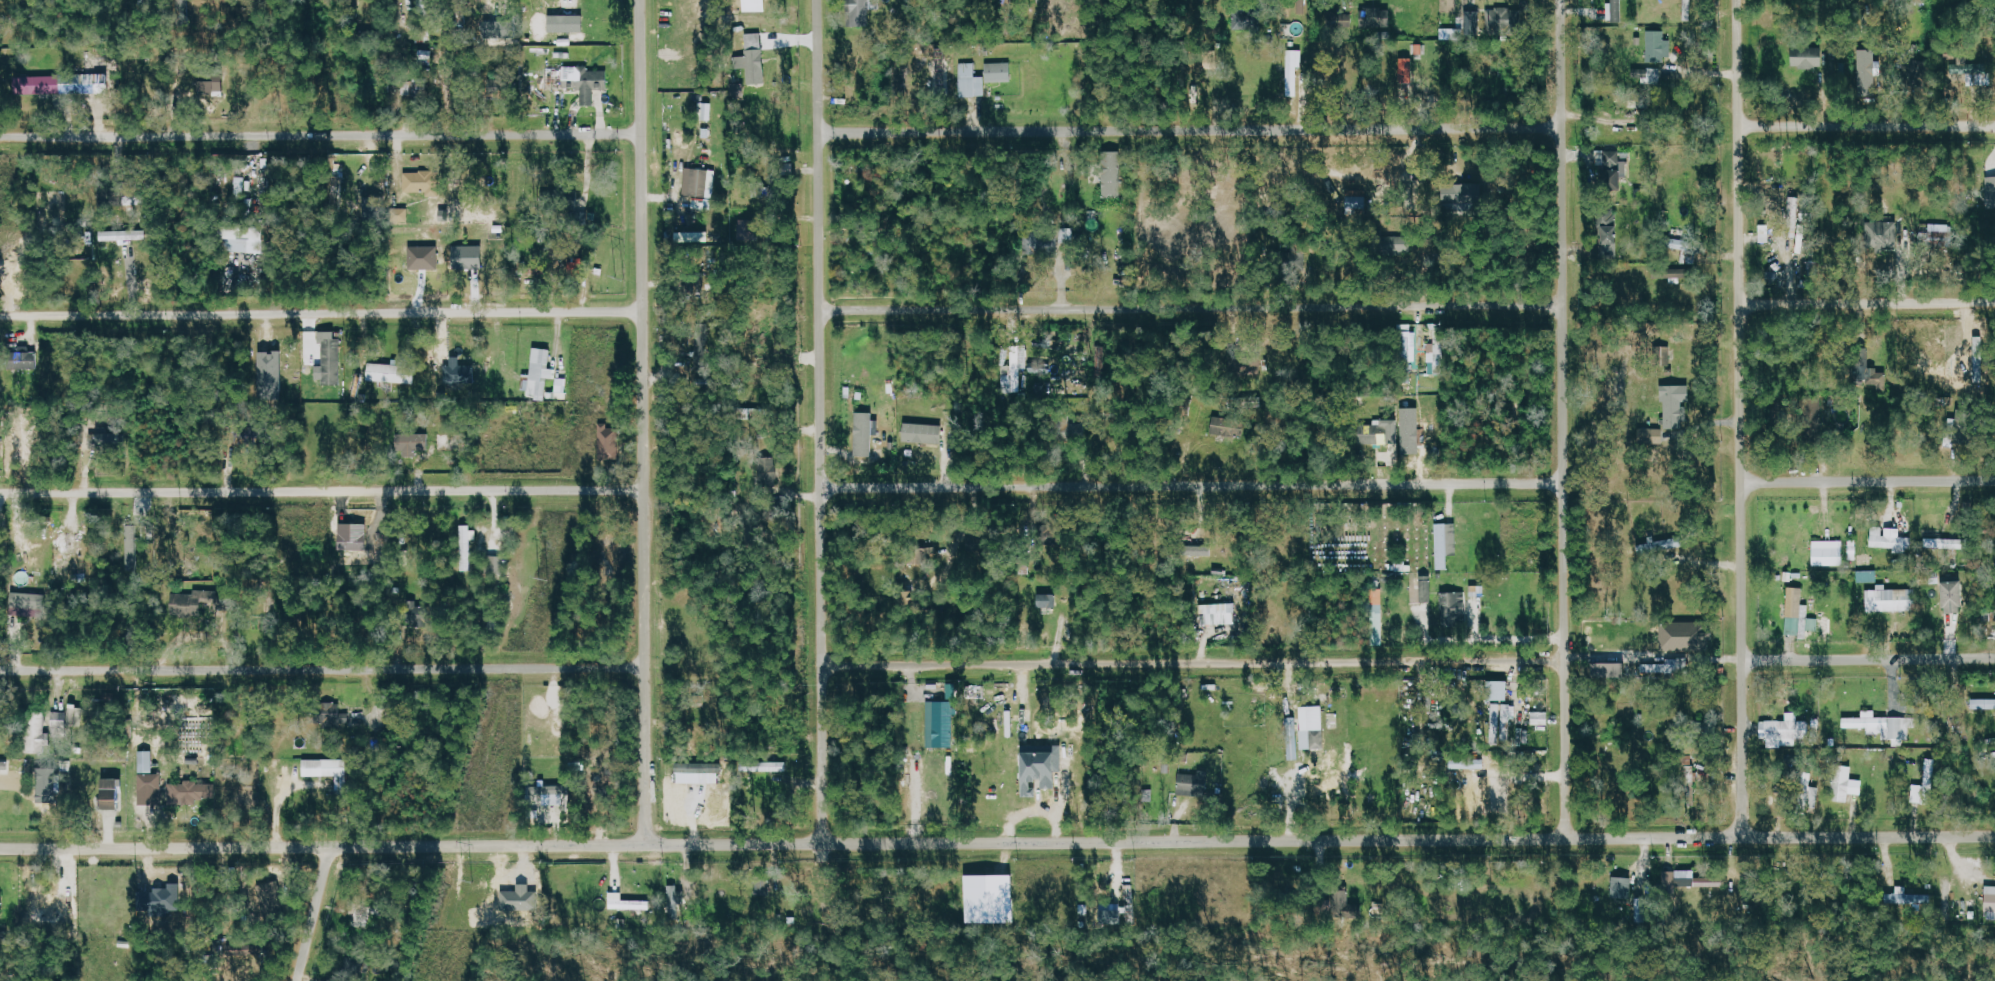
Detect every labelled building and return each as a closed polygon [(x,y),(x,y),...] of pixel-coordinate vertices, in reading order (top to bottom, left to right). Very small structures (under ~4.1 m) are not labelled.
[(178,9),(189,10),(189,0),(178,0),(178,9)] [(419,16),(431,17),(431,0),(419,0),(419,16)] [(767,0),(745,0),(745,12),(767,11),(767,0)] [(852,24),(872,24),(872,0),(853,0),(852,24)] [(1622,0),(1610,0),(1611,21),(1623,20),(1622,0)] [(1393,26),(1392,8),(1369,8),(1369,18),(1364,18),(1364,27),(1393,26)] [(1483,9),(1483,34),(1521,35),(1521,10),(1483,9)] [(1258,29),(1258,12),(1235,11),(1235,28),(1258,29)] [(1327,28),(1353,27),(1352,11),(1327,12),(1327,28)] [(585,15),(550,16),(551,33),(585,32),(585,15)] [(1442,40),(1466,39),(1465,16),(1457,17),(1457,27),(1442,28),(1442,40)] [(1673,60),(1672,40),(1667,40),(1666,31),(1647,31),(1648,61),(1673,60)] [(746,33),(748,85),(766,84),(764,33),(746,33)] [(1793,68),(1826,69),(1827,49),(1793,47),(1793,68)] [(420,63),(433,63),(433,50),(420,50),(420,63)] [(1860,100),(1879,100),(1878,50),(1860,50),(1860,100)] [(1298,67),(1303,67),(1303,51),(1288,51),(1289,97),(1299,97),(1298,67)] [(1414,59),(1402,58),(1401,83),(1413,83),(1414,59)] [(987,82),(1012,82),(1012,62),(986,63),(987,82)] [(985,76),(976,77),(975,63),(960,63),(961,97),(986,96),(985,76)] [(1992,63),(1968,64),(1969,86),(1992,86),(1992,63)] [(564,88),(583,89),(583,105),(595,105),(595,89),(609,89),(609,71),(589,70),(589,66),(576,66),(576,71),(565,71),(564,88)] [(103,93),(103,85),(109,85),(108,74),(28,75),(28,89),(17,90),(17,94),(103,93)] [(202,82),(202,94),(225,93),(224,81),(202,82)] [(403,94),(422,93),(421,81),(410,82),(411,86),(403,86),(403,94)] [(744,83),(732,84),(732,96),(744,96),(744,83)] [(1623,151),(1597,151),(1596,190),(1622,191),(1623,151)] [(1105,198),(1122,197),(1121,167),(1104,167),(1105,198)] [(716,177),(709,177),(710,170),(687,168),(684,195),(714,198),(716,177)] [(405,172),(405,192),(441,191),(440,171),(405,172)] [(1989,210),(1994,209),(1994,176),(1987,177),(1989,210)] [(1454,211),(1482,210),(1481,184),(1453,185),(1454,211)] [(1356,211),(1368,210),(1367,197),(1347,198),(1348,212),(1356,212),(1356,211)] [(409,222),(409,208),(392,208),(393,222),(409,222)] [(1604,257),(1619,256),(1618,213),(1597,213),(1598,233),(1603,233),(1604,257)] [(743,235),(755,234),(754,221),(741,223),(743,235)] [(1900,222),(1868,221),(1867,248),(1900,248),(1900,222)] [(1770,243),(1770,225),(1760,224),(1760,243),(1770,243)] [(264,253),(265,228),(222,227),(221,252),(264,253)] [(147,230),(101,231),(102,241),(148,240),(147,230)] [(1026,237),(1025,250),(1056,252),(1057,232),(1042,231),(1042,238),(1026,237)] [(717,234),(676,232),(676,242),(717,243),(717,234)] [(1387,237),(1388,255),(1418,255),(1418,236),(1387,237)] [(1684,249),(1683,263),(1696,264),(1697,241),(1676,240),(1676,249),(1684,249)] [(455,267),(484,266),(483,245),(454,246),(455,267)] [(410,247),(410,271),(438,270),(437,246),(410,247)] [(583,275),(583,260),(571,259),(570,274),(583,275)] [(1670,284),(1684,284),(1684,271),(1670,271),(1670,284)] [(1428,343),(1429,374),(1445,373),(1444,327),(1435,327),(1435,343),(1428,343)] [(1417,340),(1413,340),(1413,331),(1406,332),(1407,362),(1418,361),(1417,340)] [(325,339),(324,384),(342,385),(343,339),(325,339)] [(708,339),(697,339),(696,368),(707,368),(708,339)] [(1002,365),(1002,392),(1021,392),(1021,369),(1027,369),(1028,345),(1012,345),(1012,366),(1002,365)] [(547,400),(548,378),(554,379),(555,369),(550,368),(552,348),(534,347),(532,374),(524,373),(523,392),(537,393),(537,400),(547,400)] [(39,370),(38,352),(16,353),(17,370),(39,370)] [(284,401),(282,352),(260,352),(261,401),(284,401)] [(461,357),(449,358),(450,384),(475,383),(475,365),(461,365),(461,357)] [(1887,372),(1879,372),(1879,367),(1871,367),(1870,358),(1855,359),(1856,384),(1887,383),(1887,372)] [(369,382),(415,383),(415,365),(369,365),(369,382)] [(1665,425),(1690,425),(1688,385),(1664,385),(1665,425)] [(1403,453),(1422,453),(1420,407),(1402,408),(1403,418),(1384,419),(1384,425),(1391,425),(1391,442),(1403,442),(1403,453)] [(762,408),(753,409),(753,427),(762,427),(762,408)] [(1068,409),(1053,410),(1054,429),(1069,429),(1068,409)] [(873,455),(874,412),(857,411),(856,454),(873,455)] [(1240,436),(1241,418),(1214,416),(1213,434),(1240,436)] [(600,459),(621,459),(620,427),(608,428),(608,423),(599,423),(600,459)] [(905,441),(942,443),(943,424),(906,423),(905,441)] [(1384,443),(1384,425),(1360,424),(1359,443),(1384,443)] [(1663,436),(1654,435),(1655,430),(1644,428),(1642,442),(1662,445),(1663,436)] [(90,431),(91,448),(123,448),(122,430),(90,431)] [(406,455),(416,456),(416,449),(430,449),(430,434),(398,433),(398,448),(407,449),(406,455)] [(759,458),(759,482),(771,482),(771,458),(759,458)] [(1459,553),(1458,523),(1437,523),(1438,569),(1449,569),(1449,553),(1459,553)] [(126,571),(139,571),(139,525),(126,524),(126,571)] [(477,539),(478,527),(462,527),(462,570),(472,570),(472,539),(477,539)] [(1895,551),(1912,551),(1912,537),(1901,536),(1901,528),(1885,527),(1885,529),(1872,529),(1872,547),(1895,547),(1895,551)] [(54,549),(53,579),(71,579),(71,553),(75,553),(75,534),(61,534),(61,549),(54,549)] [(968,551),(988,551),(987,537),(967,537),(968,551)] [(1973,549),(1973,538),(1926,537),(1926,548),(1973,549)] [(1844,540),(1813,541),(1814,566),(1844,565),(1844,540)] [(1212,545),(1194,545),(1194,555),(1212,555),(1212,545)] [(503,573),(501,555),(488,556),(489,574),(503,573)] [(1858,583),(1878,582),(1878,570),(1858,570),(1858,583)] [(1432,602),(1433,575),(1422,575),(1421,601),(1432,602)] [(1966,612),(1965,580),(1945,580),(1946,612),(1966,612)] [(1787,635),(1818,636),(1819,623),(1809,623),(1810,605),(1804,604),(1804,587),(1789,587),(1787,635)] [(1383,588),(1371,588),(1372,642),(1384,642),(1383,588)] [(1868,611),(1918,610),(1917,588),(1868,589),(1868,611)] [(1442,592),(1443,625),(1467,625),(1466,591),(1442,592)] [(46,617),(46,593),(13,592),(12,616),(46,617)] [(173,593),(172,613),(203,614),(203,599),(214,600),(213,609),(230,610),(231,594),(194,592),(194,594),(173,593)] [(1055,594),(1040,593),(1040,606),(1055,607),(1055,594)] [(1237,603),(1205,604),(1206,625),(1238,624),(1237,603)] [(1662,650),(1712,650),(1712,638),(1713,638),(1713,629),(1706,629),(1706,622),(1662,622),(1662,650)] [(1622,662),(1596,662),(1596,677),(1622,676),(1622,662)] [(1510,680),(1489,680),(1489,700),(1509,700),(1510,680)] [(1975,699),(1975,709),(1994,709),(1994,698),(1975,699)] [(956,747),(955,700),(928,701),(929,747),(956,747)] [(350,724),(350,713),(341,713),(341,702),(322,702),(322,724),(350,724)] [(1510,740),(1511,717),(1516,717),(1517,704),(1492,703),(1491,740),(1510,740)] [(70,722),(78,723),(79,704),(71,704),(70,722)] [(1302,749),(1326,748),(1324,705),(1301,706),(1302,749)] [(46,712),(24,711),(23,753),(45,754),(46,745),(52,745),(52,732),(46,732),(46,712)] [(53,736),(67,737),(68,712),(53,711),(53,736)] [(1533,725),(1549,724),(1549,711),(1533,711),(1533,725)] [(1782,721),(1781,745),(1796,746),(1797,738),(1810,738),(1811,721),(1798,720),(1799,712),(1787,712),(1787,721),(1782,721)] [(1289,760),(1300,759),(1299,740),(1298,740),(1297,717),(1288,718),(1289,760)] [(1024,796),(1039,796),(1040,788),(1056,788),(1057,771),(1063,771),(1063,745),(1040,745),(1040,751),(1024,751),(1024,796)] [(153,751),(140,751),(140,773),(153,772),(153,751)] [(1935,758),(1925,758),(1924,785),(1913,784),(1913,803),(1934,803),(1935,758)] [(304,759),(304,776),(337,776),(337,793),(348,793),(348,759),(304,759)] [(787,771),(787,760),(742,761),(742,772),(787,771)] [(9,769),(9,761),(0,761),(0,769),(9,769)] [(677,782),(700,782),(701,772),(723,772),(723,763),(677,762),(677,782)] [(1853,765),(1835,765),(1833,801),(1850,802),(1851,794),(1863,794),(1864,779),(1853,779),(1853,765)] [(54,769),(38,769),(37,801),(43,801),(43,815),(53,815),(54,769)] [(162,774),(140,773),(139,791),(162,791),(162,774)] [(1179,773),(1179,794),(1210,795),(1211,773),(1179,773)] [(1480,808),(1491,808),(1492,774),(1481,774),(1481,783),(1476,783),(1476,791),(1481,792),(1480,808)] [(104,779),(104,799),(121,799),(120,778),(104,779)] [(169,783),(170,803),(217,802),(216,782),(185,782),(185,783),(169,783)] [(1819,801),(1821,787),(1811,786),(1809,800),(1819,801)] [(1676,877),(1676,871),(1662,871),(1663,887),(1723,886),(1723,877),(1676,877)] [(1629,898),(1630,877),(1612,877),(1612,898),(1629,898)] [(265,916),(287,911),(279,880),(257,885),(265,916)] [(1134,914),(1133,884),(1125,884),(1125,904),(1097,904),(1097,923),(1122,923),(1122,914),(1134,914)] [(668,904),(684,904),(684,894),(678,894),(678,885),(669,885),(668,904)] [(1888,903),(1931,904),(1931,895),(1906,894),(1907,886),(1895,886),(1894,893),(1888,893),(1888,903)] [(156,888),(156,910),(180,910),(180,887),(156,888)] [(1986,887),(1986,911),(1994,911),(1994,887),(1986,887)] [(1348,913),(1347,888),(1322,890),(1323,915),(1348,913)] [(623,892),(611,892),(610,908),(650,910),(651,901),(623,900),(623,892)]
